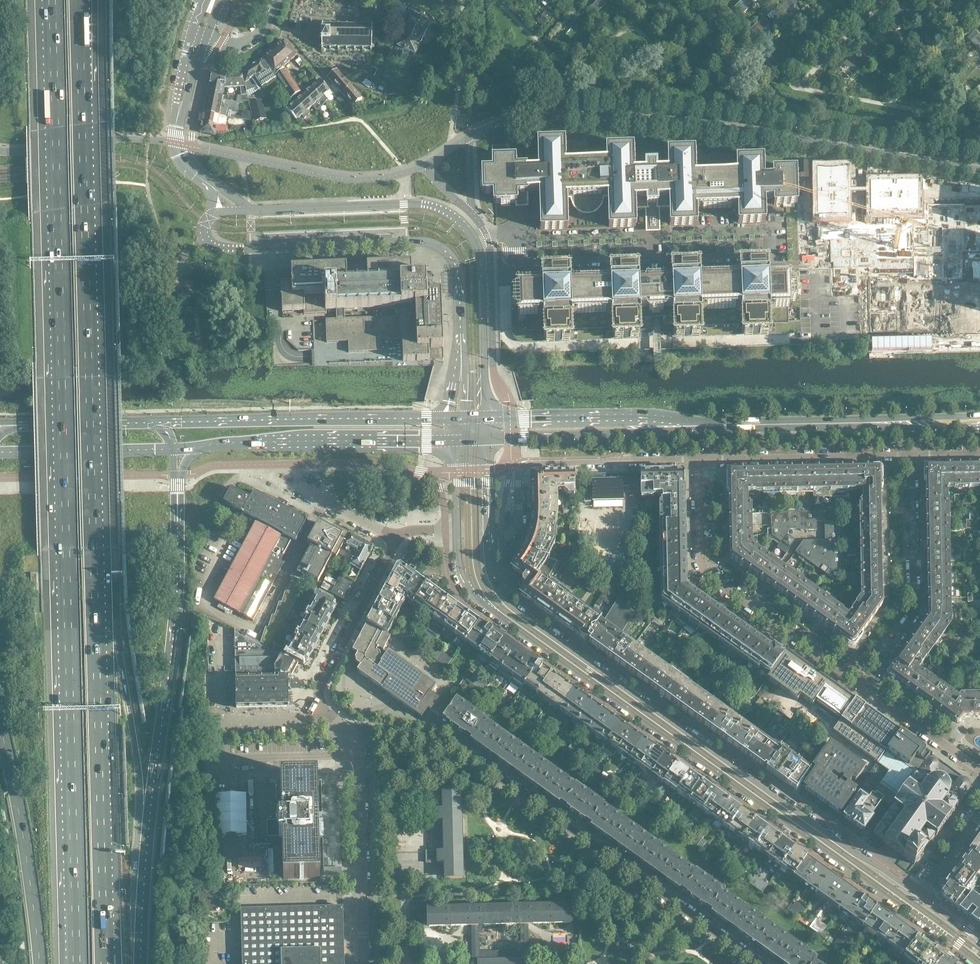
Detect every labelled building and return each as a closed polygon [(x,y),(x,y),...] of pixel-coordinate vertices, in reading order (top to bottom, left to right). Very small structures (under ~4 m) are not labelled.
[(606,3),(603,0),(597,0),(591,6),(597,12),(606,3)] [(657,13),(667,3),(664,0),(651,0),(647,4),(657,13)] [(741,16),(751,6),(745,0),(738,0),(731,6),(741,16)] [(783,17),(792,7),(785,0),(780,0),(773,7),(783,17)] [(407,8),(401,5),(397,3),(392,11),(393,15),(400,19),(404,17),(409,9),(407,8)] [(415,55),(430,23),(423,16),(425,13),(412,6),(406,17),(410,19),(397,46),(404,49),(415,55)] [(975,26),(979,21),(979,12),(975,7),(965,17),(975,26)] [(534,17),(543,27),(553,17),(543,8),(534,17)] [(751,26),(761,36),(770,26),(760,17),(751,26)] [(878,27),(888,37),(898,27),(888,17),(878,27)] [(563,30),(572,39),(582,30),(572,20),(563,30)] [(374,38),(374,37),(372,37),(372,28),(375,28),(375,26),(372,26),(372,24),(371,24),(371,26),(364,26),(364,23),(362,23),(362,26),(356,26),(356,23),(354,23),(354,26),(348,25),(348,23),(346,23),(346,25),(340,25),(340,23),(338,23),(338,25),(332,25),(332,23),(330,23),(330,25),(323,25),(323,23),(322,23),(322,25),(319,25),(319,27),(322,27),(321,34),(319,34),(319,39),(321,39),(321,46),(319,46),(319,48),(321,48),(321,50),(323,50),(323,48),(329,48),(329,50),(331,50),(331,48),(338,48),(337,51),(339,51),(339,48),(346,49),(346,51),(347,51),(347,49),(354,49),(354,51),(355,51),(355,49),(362,49),(362,51),(364,51),(364,49),(370,49),(370,51),(372,51),(372,49),(374,49),(374,47),(372,47),(372,38),(374,38)] [(975,30),(967,38),(979,52),(979,35),(975,30)] [(873,39),(882,46),(888,38),(880,31),(873,39)] [(695,48),(705,58),(714,48),(705,38),(695,48)] [(273,75),(297,55),(284,40),(263,59),(273,75)] [(863,52),(869,58),(876,50),(870,44),(863,52)] [(398,61),(404,49),(397,46),(391,58),(398,61)] [(841,61),(851,71),(860,61),(850,51),(841,61)] [(256,91),(275,79),(263,59),(242,72),(246,87),(247,95),(249,101),(258,98),(256,91)] [(300,92),(284,68),(275,76),(290,99),(300,92)] [(392,77),(394,71),(386,68),(384,73),(392,77)] [(336,69),(327,77),(342,94),(351,86),(336,69)] [(374,76),(388,83),(391,77),(377,70),(374,76)] [(246,87),(242,72),(234,74),(233,87),(240,87),(246,87)] [(225,86),(227,75),(212,73),(210,83),(225,86)] [(233,87),(234,74),(227,75),(225,86),(224,88),(226,87),(231,87),(233,87)] [(324,95),(329,90),(319,80),(311,87),(325,103),(328,100),(324,95)] [(222,96),(224,88),(225,86),(210,83),(208,93),(222,96)] [(351,86),(342,94),(353,106),(362,98),(351,86)] [(325,103),(311,87),(303,95),(313,105),(318,101),(322,106),(325,103)] [(241,111),(242,105),(239,104),(239,103),(236,102),(222,100),(222,96),(208,93),(204,112),(219,116),(228,117),(228,113),(231,114),(231,112),(235,113),(239,113),(239,110),(241,111)] [(307,110),(313,105),(303,95),(286,110),(296,120),(302,115),(304,118),(310,113),(307,110)] [(280,107),(289,100),(287,96),(277,103),(280,107)] [(261,101),(251,104),(256,121),(265,118),(261,101)] [(218,119),(219,116),(204,112),(202,122),(217,126),(218,119)] [(216,130),(217,126),(202,122),(200,132),(215,135),(216,130)] [(796,185),(796,179),(796,174),(796,170),(795,169),(795,167),(795,163),(763,159),(755,159),(755,157),(744,157),(744,159),(736,160),(730,160),(730,154),(701,155),(701,150),(694,151),(694,150),(686,151),(686,148),(675,149),(675,151),(667,151),(633,153),(633,147),(625,147),(625,146),(625,145),(614,145),(614,148),(611,148),(609,148),(608,148),(606,148),(586,149),(586,140),(564,141),(556,141),(556,140),(556,139),(545,139),(545,141),(537,142),(528,142),(526,142),(513,143),(513,144),(491,145),(492,153),(482,153),(481,154),(481,157),(481,170),(482,177),(480,177),(480,187),(482,186),(482,194),(483,199),(488,199),(488,204),(493,204),(495,204),(496,204),(501,204),(501,206),(510,206),(509,204),(527,203),(527,192),(539,192),(540,229),(567,229),(566,200),(572,200),(572,201),(572,202),(574,206),(575,207),(577,210),(578,211),(582,213),(583,213),(587,213),(588,213),(592,213),(593,212),(596,210),(597,209),(600,206),(600,205),(601,201),(602,200),(602,199),(608,198),(609,227),(635,226),(635,210),(645,210),(649,210),(648,210),(648,211),(648,212),(648,213),(649,213),(649,214),(650,214),(650,215),(651,215),(652,215),(653,215),(654,215),(655,214),(655,213),(656,213),(656,212),(656,211),(656,210),(655,209),(669,209),(670,225),(697,224),(696,208),(702,208),(702,209),(732,208),(732,207),(738,207),(738,223),(765,222),(764,200),(773,199),(774,205),(797,204),(796,185)] [(815,170),(816,239),(829,239),(830,269),(867,269),(868,332),(979,330),(979,202),(917,203),(917,182),(846,184),(845,170),(815,170)] [(790,308),(789,301),(797,301),(796,285),(789,285),(789,278),(785,278),(785,270),(767,271),(766,264),(740,265),(740,272),(698,273),(698,266),(671,267),(671,274),(658,275),(658,274),(657,273),(656,272),(655,272),(654,272),(653,272),(652,272),(652,273),(651,273),(651,274),(651,275),(637,275),(637,268),(610,269),(610,276),(569,278),(569,271),(542,272),(542,279),(526,279),(526,287),(510,287),(511,328),(512,328),(512,332),(512,334),(513,335),(514,337),(515,338),(515,339),(516,340),(518,341),(519,342),(521,342),(523,342),(641,338),(640,313),(671,312),(672,337),(769,334),(769,323),(787,323),(786,308),(790,308)] [(443,360),(443,359),(441,294),(441,293),(440,293),(429,294),(429,292),(429,291),(428,291),(427,291),(426,287),(426,280),(425,280),(418,280),(415,280),(414,279),(414,278),(413,277),(412,277),(411,266),(410,266),(410,265),(367,267),(366,267),(366,268),(367,282),(347,282),(346,269),(346,268),(281,271),(280,271),(281,311),(282,312),(303,311),(303,314),(304,315),(327,314),(326,310),(335,310),(336,319),(325,319),(326,343),(347,342),(348,352),(349,353),(381,351),(382,351),(382,350),(382,340),(401,340),(402,360),(402,361),(403,361),(443,360)] [(968,486),(968,466),(954,467),(954,487),(968,486)] [(968,466),(968,486),(979,486),(979,466),(968,466)] [(939,486),(939,467),(927,467),(926,468),(925,468),(925,469),(925,486),(939,486)] [(954,487),(954,467),(939,467),(939,486),(940,492),(946,492),(946,487),(954,487)] [(881,492),(880,470),(880,469),(879,468),(878,468),(863,469),(863,485),(868,485),(869,492),(881,492)] [(830,489),(829,469),(813,470),(813,490),(830,489)] [(847,489),(846,469),(829,469),(830,489),(847,489)] [(863,485),(863,469),(846,469),(847,489),(863,489),(863,493),(869,492),(868,485),(863,485)] [(779,490),(779,470),(762,471),(762,491),(779,490)] [(796,490),(796,470),(779,470),(779,490),(796,490)] [(813,490),(813,470),(796,470),(796,490),(813,490)] [(746,487),(745,471),(730,471),(729,471),(729,472),(728,472),(728,473),(729,495),(741,495),(740,487),(746,487)] [(762,491),(762,471),(745,471),(746,487),(740,487),(741,495),(746,495),(746,491),(762,491)] [(664,488),(664,483),(668,483),(668,472),(653,473),(653,496),(658,496),(658,490),(664,490),(664,488)] [(684,486),(684,472),(668,472),(668,483),(664,483),(664,488),(683,488),(683,486),(684,486)] [(623,498),(622,486),(629,486),(629,477),(629,473),(586,474),(586,479),(586,481),(588,481),(588,484),(586,484),(586,495),(584,495),(584,502),(591,502),(591,498),(623,498)] [(653,496),(653,473),(640,473),(640,477),(641,496),(653,496)] [(575,494),(574,479),(574,474),(557,475),(557,484),(558,484),(558,489),(563,489),(563,490),(567,494),(575,494)] [(557,484),(557,475),(531,475),(531,488),(552,487),(555,490),(558,489),(558,484),(557,484)] [(946,501),(946,492),(940,492),(939,486),(925,486),(926,501),(946,501)] [(242,513),(250,498),(229,487),(225,494),(227,495),(223,503),(242,513)] [(555,499),(555,490),(552,487),(531,488),(532,500),(555,499)] [(685,497),(685,493),(684,492),(683,488),(664,488),(664,490),(658,490),(658,496),(662,496),(662,499),(684,499),(684,498),(685,497)] [(408,489),(405,498),(411,500),(414,490),(408,489)] [(253,621),(295,541),(296,542),(307,520),(285,508),(288,504),(278,498),(276,503),(254,491),(250,498),(242,513),(240,519),(247,523),(245,526),(251,530),(228,574),(224,571),(222,574),(226,577),(214,600),(220,603),(218,607),(221,609),(223,605),(253,621)] [(881,511),(881,492),(869,492),(863,493),(863,501),(861,501),(861,511),(881,511)] [(749,513),(749,504),(748,503),(746,503),(746,495),(741,495),(729,495),(729,514),(749,513)] [(555,512),(555,499),(532,500),(532,512),(555,512)] [(685,509),(685,505),(684,505),(684,499),(662,499),(662,503),(661,504),(661,512),(684,511),(684,510),(685,509)] [(946,513),(946,501),(926,501),(926,513),(946,513)] [(830,511),(826,511),(819,511),(820,522),(824,522),(840,521),(839,510),(834,511),(830,511)] [(685,522),(685,517),(684,517),(684,511),(661,512),(661,524),(684,523),(684,522),(685,522)] [(789,530),(789,511),(772,512),(772,528),(772,531),(772,536),(774,537),(776,539),(780,541),(781,542),(786,535),(789,530)] [(799,529),(799,522),(799,511),(797,511),(792,511),(789,511),(789,530),(799,529)] [(819,511),(801,511),(799,511),(799,522),(816,522),(820,522),(819,511)] [(881,523),(881,511),(861,511),(861,523),(881,523)] [(554,527),(555,512),(532,512),(532,515),(532,518),(532,522),(531,525),(554,527)] [(749,526),(749,513),(729,514),(729,526),(749,526)] [(946,525),(946,513),(926,513),(926,525),(946,525)] [(840,531),(840,524),(840,521),(824,522),(825,531),(840,531)] [(817,530),(816,522),(799,522),(799,529),(800,531),(817,530)] [(336,559),(343,546),(348,536),(349,535),(335,528),(334,529),(333,528),(332,530),(322,525),(319,523),(318,525),(317,524),(315,529),(316,530),(315,531),(314,531),(311,536),(312,536),(311,538),(311,537),(308,542),(309,542),(308,544),(311,546),(301,566),(307,570),(306,573),(309,574),(307,577),(318,582),(332,557),(336,559)] [(684,536),(684,523),(661,524),(661,536),(684,536)] [(881,535),(881,523),(861,523),(861,536),(881,535)] [(553,543),(554,527),(531,525),(531,528),(530,531),(530,533),(529,536),(553,543)] [(947,537),(946,525),(926,525),(926,538),(947,537)] [(749,538),(749,526),(729,526),(729,538),(749,538)] [(840,536),(840,532),(840,531),(825,531),(825,541),(803,541),(795,552),(801,557),(804,559),(808,561),(814,566),(818,568),(821,563),(827,567),(823,572),(832,579),(834,580),(837,580),(841,580),(841,579),(841,575),(841,564),(840,560),(840,556),(840,548),(840,540),(840,536)] [(345,601),(373,548),(349,535),(348,536),(343,546),(348,548),(345,553),(354,558),(339,586),(334,595),(345,601)] [(882,547),(881,535),(861,536),(862,548),(882,547)] [(546,558),(553,543),(529,536),(527,542),(525,548),(546,558)] [(686,542),(684,541),(684,536),(661,536),(662,548),(685,548),(685,547),(686,546),(686,542)] [(789,546),(793,540),(787,536),(783,542),(789,546)] [(947,549),(947,537),(926,538),(927,550),(947,549)] [(745,568),(757,552),(750,547),(749,538),(729,538),(730,554),(730,555),(730,556),(730,557),(731,558),(732,558),(732,559),(745,568)] [(882,560),(882,547),(862,548),(862,560),(882,560)] [(554,572),(555,571),(559,562),(547,558),(525,548),(522,554),(518,560),(512,568),(522,575),(519,580),(520,586),(524,589),(520,594),(532,602),(546,583),(551,577),(554,572)] [(686,554),(685,553),(685,548),(662,548),(662,560),(685,560),(685,559),(686,558),(686,554)] [(947,562),(947,549),(927,550),(927,562),(947,562)] [(755,575),(767,559),(757,552),(745,568),(755,575)] [(792,577),(781,570),(767,559),(755,575),(780,593),(792,577)] [(686,571),(686,566),(685,566),(685,560),(662,560),(662,573),(663,573),(685,572),(685,571),(686,571)] [(882,572),(882,560),(862,560),(862,572),(882,572)] [(947,574),(947,562),(927,562),(927,574),(947,574)] [(404,594),(415,578),(400,566),(397,567),(385,590),(401,598),(401,597),(404,594)] [(670,589),(670,581),(685,580),(685,572),(663,573),(663,590),(670,589)] [(882,584),(882,572),(862,572),(862,584),(882,584)] [(947,586),(947,574),(927,574),(927,586),(947,586)] [(270,648),(292,607),(305,583),(293,577),(288,591),(286,590),(282,603),(279,602),(275,616),(272,615),(268,629),(266,628),(261,643),(270,648)] [(553,618),(567,598),(572,592),(551,577),(546,583),(532,602),(553,618)] [(790,600),(801,584),(792,577),(780,593),(790,600)] [(413,603),(426,585),(415,578),(404,594),(407,596),(408,598),(413,603)] [(334,595),(339,586),(325,579),(321,588),(323,589),(325,590),(334,595)] [(670,604),(680,590),(682,591),(685,587),(685,580),(670,581),(670,589),(663,590),(663,599),(670,604)] [(800,607),(811,591),(801,584),(790,600),(800,607)] [(883,596),(882,584),(862,584),(863,597),(883,596)] [(424,610),(437,593),(426,585),(413,603),(424,610)] [(948,598),(947,586),(927,586),(928,599),(948,598)] [(679,611),(693,592),(685,587),(682,591),(680,590),(670,604),(679,611)] [(397,611),(403,600),(402,598),(401,597),(401,598),(385,590),(379,601),(397,611)] [(810,614),(821,598),(811,591),(800,607),(810,614)] [(689,618),(703,599),(698,596),(699,595),(695,592),(694,593),(693,592),(679,611),(689,618)] [(435,618),(447,601),(437,593),(424,610),(435,618)] [(334,607),(336,604),(316,594),(310,604),(313,606),(331,615),(335,608),(334,607)] [(609,604),(611,599),(604,594),(600,598),(609,604)] [(873,617),(882,604),(883,604),(883,603),(883,596),(863,597),(857,605),(873,617)] [(575,633),(588,614),(567,598),(553,618),(575,633)] [(819,622),(831,605),(821,598),(810,614),(819,622)] [(948,610),(948,598),(928,599),(928,611),(948,610)] [(699,625),(713,607),(708,603),(708,602),(705,599),(704,600),(703,599),(689,618),(699,625)] [(391,623),(397,611),(379,601),(373,613),(391,623)] [(445,626),(458,608),(447,601),(435,618),(445,626)] [(619,635),(631,619),(635,614),(618,602),(602,623),(600,621),(600,622),(586,641),(609,657),(623,637),(619,635)] [(829,629),(841,612),(831,605),(819,622),(829,629)] [(864,630),(873,617),(857,605),(851,613),(856,617),(852,622),(864,630)] [(326,625),(331,615),(313,606),(310,612),(308,611),(306,615),(326,625)] [(709,632),(723,614),(719,611),(719,609),(715,606),(713,607),(699,625),(709,632)] [(456,633),(468,616),(458,608),(445,626),(456,633)] [(948,624),(948,610),(928,611),(928,618),(948,624)] [(841,637),(852,622),(856,617),(851,613),(848,617),(841,612),(829,629),(841,637)] [(385,634),(391,623),(373,613),(367,625),(385,634)] [(719,639),(732,621),(729,618),(729,616),(725,613),(723,614),(709,632),(719,639)] [(586,641),(600,622),(588,614),(575,633),(586,641)] [(326,625),(306,615),(304,618),(306,619),(302,625),(320,635),(326,625)] [(467,641),(479,624),(468,616),(456,633),(467,641)] [(939,637),(948,624),(928,618),(923,625),(939,637)] [(729,647),(742,628),(739,625),(739,623),(735,621),(733,621),(732,621),(719,639),(729,647)] [(854,644),(864,630),(852,622),(841,637),(851,644),(852,645),(853,645),(853,644),(854,644)] [(450,709),(430,694),(436,686),(389,653),(384,649),(390,637),(385,634),(367,625),(366,624),(352,652),(357,654),(356,655),(357,655),(355,659),(356,664),(359,666),(360,667),(357,671),(421,717),(427,709),(442,719),(443,719),(450,709)] [(480,650),(492,633),(479,624),(467,641),(480,650)] [(315,645),(320,635),(302,625),(299,632),(297,631),(295,634),(315,645)] [(939,637),(923,625),(916,635),(932,647),(939,637)] [(739,654),(752,635),(749,632),(749,630),(745,628),(743,628),(742,628),(729,647),(739,654)] [(299,663),(283,655),(270,648),(261,643),(256,640),(235,629),(234,629),(236,707),(289,706),(288,677),(292,677),(299,663)] [(491,658),(503,641),(492,633),(480,650),(491,658)] [(315,645),(295,634),(293,638),(295,639),(292,645),(310,655),(315,645)] [(749,661),(762,642),(758,639),(758,637),(755,635),(753,635),(752,635),(739,654),(749,661)] [(932,647),(916,635),(908,645),(925,657),(932,647)] [(620,665),(632,648),(628,644),(629,642),(623,637),(609,657),(620,665)] [(503,666),(515,649),(503,641),(491,658),(503,666)] [(760,666),(772,649),(768,646),(768,645),(765,642),(763,642),(762,642),(749,661),(759,668),(760,666)] [(310,655),(292,645),(289,644),(283,655),(299,663),(303,666),(305,662),(306,662),(310,655)] [(925,657),(908,645),(899,658),(910,666),(914,661),(919,664),(925,657)] [(433,647),(427,654),(436,661),(442,653),(433,647)] [(770,673),(785,653),(776,647),(775,647),(774,647),(772,649),(760,666),(770,673)] [(631,673),(645,654),(639,649),(637,651),(632,648),(620,665),(631,673)] [(514,674),(526,657),(515,649),(503,666),(514,674)] [(899,731),(857,701),(847,694),(846,696),(785,652),(785,653),(770,673),(766,679),(797,701),(800,697),(812,705),(815,701),(841,719),(837,724),(837,725),(833,731),(877,763),(885,752),(884,752),(885,751),(891,743),(892,741),(898,733),(897,733),(899,732),(898,731),(899,731)] [(642,681),(655,664),(650,661),(652,658),(645,654),(631,673),(642,681)] [(525,683),(538,666),(526,657),(514,674),(525,683)] [(899,681),(910,666),(899,658),(889,672),(889,673),(889,674),(890,674),(899,681)] [(911,690),(923,674),(916,669),(919,664),(914,661),(910,666),(899,681),(911,690)] [(654,689),(668,670),(661,665),(660,667),(655,664),(642,681),(654,689)] [(538,692),(551,675),(538,666),(525,683),(538,692)] [(477,678),(466,669),(461,676),(465,679),(470,683),(472,685),(477,678)] [(665,697),(677,680),(672,677),(674,674),(668,670),(654,689),(665,697)] [(923,699),(935,682),(923,674),(911,690),(923,699)] [(561,708),(573,691),(551,675),(538,692),(544,696),(542,697),(555,706),(556,705),(561,708)] [(460,696),(469,684),(464,680),(455,692),(460,696)] [(676,705),(690,686),(684,681),(682,683),(677,680),(665,697),(676,705)] [(935,707),(947,691),(935,682),(923,699),(935,707)] [(687,713),(700,696),(695,693),(697,690),(690,686),(676,705),(687,713)] [(584,725),(596,708),(573,691),(561,708),(566,712),(565,714),(578,723),(579,721),(584,725)] [(947,716),(959,700),(959,699),(947,691),(935,707),(947,716)] [(698,721),(713,702),(706,697),(704,700),(700,696),(687,713),(698,721)] [(974,717),(974,696),(961,696),(959,699),(959,700),(947,716),(957,722),(959,722),(963,717),(974,717)] [(482,720),(456,701),(455,701),(450,709),(443,719),(449,724),(449,725),(452,727),(453,727),(458,730),(458,732),(461,734),(462,733),(468,737),(469,738),(481,721),(482,720)] [(710,729),(722,712),(717,709),(719,706),(713,702),(698,721),(710,729)] [(607,741),(619,724),(596,708),(584,725),(589,728),(588,730),(594,735),(600,739),(602,737),(607,741)] [(721,738),(735,718),(729,713),(727,716),(722,712),(710,729),(721,738)] [(777,748),(793,725),(776,713),(760,736),(757,734),(743,754),(765,769),(780,750),(777,748)] [(732,746),(745,728),(740,725),(741,722),(735,718),(721,738),(732,746)] [(491,756),(504,738),(481,721),(469,738),(468,737),(468,738),(491,756)] [(630,757),(642,740),(619,724),(607,741),(612,745),(611,747),(623,756),(625,754),(630,757)] [(743,754),(757,734),(751,729),(749,732),(745,728),(732,746),(743,754)] [(932,754),(900,731),(900,732),(900,731),(887,750),(908,765),(909,765),(914,769),(915,768),(914,767),(914,766),(914,765),(914,764),(915,763),(916,762),(917,762),(918,762),(918,763),(923,766),(926,761),(927,760),(927,759),(928,759),(929,759),(929,758),(930,758),(931,758),(932,758),(932,757),(932,756),(932,755),(932,754)] [(515,772),(528,754),(504,738),(491,756),(515,772)] [(640,767),(653,749),(642,740),(630,757),(635,761),(633,763),(640,767)] [(803,788),(839,814),(849,801),(852,804),(854,802),(850,799),(856,791),(847,785),(852,779),(855,781),(863,769),(829,744),(812,768),(815,771),(803,788)] [(809,771),(804,767),(805,766),(791,756),(790,757),(785,754),(786,752),(781,748),(780,750),(765,769),(795,791),(809,771)] [(652,774),(665,757),(653,749),(640,767),(646,772),(647,770),(652,774)] [(539,789),(552,771),(528,754),(515,772),(539,789)] [(663,784),(664,782),(676,765),(665,757),(652,774),(658,777),(656,779),(663,784)] [(953,811),(954,810),(954,809),(955,809),(954,808),(954,807),(956,805),(957,806),(969,789),(970,788),(970,787),(970,786),(970,785),(970,784),(970,783),(970,782),(969,781),(968,780),(968,779),(966,778),(965,778),(964,777),(963,777),(962,777),(960,778),(959,778),(958,779),(957,779),(957,780),(954,783),(954,782),(953,782),(952,782),(951,782),(950,781),(949,779),(948,777),(947,776),(946,776),(944,775),(943,774),(942,774),(940,773),(938,773),(938,772),(938,771),(937,770),(936,770),(937,769),(938,768),(938,767),(938,765),(938,764),(938,763),(938,762),(937,761),(937,760),(936,760),(935,759),(933,758),(932,758),(931,758),(930,758),(929,758),(929,759),(928,759),(927,759),(927,760),(926,761),(923,766),(918,763),(918,762),(917,762),(916,762),(915,763),(914,764),(914,765),(914,766),(914,767),(915,768),(914,769),(897,793),(891,801),(893,802),(892,804),(893,805),(879,825),(878,825),(878,824),(877,825),(876,825),(875,825),(875,826),(874,826),(874,827),(874,828),(874,829),(875,830),(873,833),(883,841),(883,842),(884,842),(903,855),(902,856),(914,864),(916,861),(917,861),(918,860),(919,860),(920,859),(920,858),(920,857),(920,856),(922,853),(922,852),(935,834),(936,835),(938,832),(951,814),(950,813),(951,811),(952,811),(953,811)] [(677,791),(689,774),(676,765),(664,782),(677,791)] [(575,788),(552,771),(539,789),(563,807),(563,805),(575,788)] [(691,799),(702,784),(689,774),(677,791),(683,796),(685,794),(691,799)] [(320,882),(318,820),(317,778),(280,779),(282,820),(278,820),(279,829),(279,838),(282,838),(283,879),(304,878),(304,882),(320,882)] [(852,804),(843,817),(863,831),(875,814),(873,812),(882,800),(889,804),(891,801),(897,793),(882,783),(879,784),(870,797),(862,791),(854,802),(852,804)] [(702,812),(715,793),(702,784),(691,799),(690,801),(697,805),(695,807),(702,812)] [(602,806),(575,787),(575,788),(563,805),(569,810),(569,811),(572,813),(573,813),(579,816),(578,818),(581,820),(582,819),(588,824),(589,824),(601,807),(602,806)] [(464,851),(463,819),(461,819),(460,793),(460,792),(443,793),(443,809),(425,809),(425,820),(433,820),(434,851),(426,851),(426,863),(438,862),(438,863),(438,862),(444,862),(445,878),(462,878),(461,851),(464,851)] [(716,819),(728,802),(715,793),(702,812),(708,816),(709,814),(716,819)] [(665,808),(671,800),(666,796),(660,804),(665,808)] [(728,830),(741,812),(728,802),(716,819),(715,821),(728,830)] [(625,824),(601,807),(589,824),(588,824),(588,825),(612,842),(625,824)] [(742,838),(754,821),(741,812),(728,830),(734,835),(735,833),(742,838)] [(754,848),(767,830),(754,821),(742,838),(741,839),(754,848)] [(635,859),(648,841),(625,824),(612,842),(635,859)] [(767,858),(780,839),(767,830),(754,848),(767,858)] [(780,867),(793,849),(780,839),(767,858),(780,867)] [(659,876),(672,857),(648,841),(635,859),(659,876)] [(793,876),(794,875),(806,858),(793,849),(780,867),(793,876)] [(979,878),(979,858),(973,853),(963,867),(979,879),(979,878)] [(239,856),(239,867),(264,866),(263,856),(239,856)] [(682,892),(696,874),(696,873),(695,874),(672,857),(659,876),(682,892)] [(806,883),(818,866),(806,858),(794,875),(806,883)] [(321,874),(342,875),(343,867),(322,866),(321,874)] [(818,891),(829,875),(818,866),(806,883),(818,891)] [(969,893),(979,879),(963,867),(952,880),(969,893)] [(708,911),(721,893),(722,892),(721,891),(696,874),(682,892),(683,893),(683,892),(690,896),(689,897),(692,899),(693,899),(699,902),(699,904),(701,906),(703,905),(709,910),(708,911)] [(829,900),(841,883),(829,875),(818,891),(829,900)] [(964,899),(969,893),(952,880),(943,893),(943,897),(962,911),(969,902),(964,899)] [(841,908),(853,891),(841,883),(829,900),(841,908)] [(209,893),(209,886),(197,886),(197,885),(193,885),(193,897),(199,897),(198,893),(209,893)] [(853,916),(864,900),(853,891),(841,908),(853,916)] [(745,910),(722,894),(721,893),(708,911),(732,928),(745,910)] [(979,914),(979,899),(975,895),(969,902),(962,911),(974,920),(979,914)] [(864,925),(876,908),(864,900),(853,916),(864,925)] [(473,963),(528,963),(527,924),(571,923),(570,905),(428,909),(428,921),(428,927),(472,926),(473,963)] [(343,907),(241,909),(242,963),(344,963),(343,907)] [(876,937),(890,918),(876,908),(864,925),(863,927),(876,937)] [(755,945),(768,927),(745,910),(732,928),(755,945)] [(890,947),(903,928),(890,918),(876,937),(890,947)] [(779,962),(792,944),(768,927),(755,945),(779,962)] [(904,956),(917,937),(903,928),(890,947),(903,956),(904,956)] [(930,947),(917,937),(904,956),(915,963),(918,963),(930,947)] [(816,961),(792,944),(779,962),(782,963),(813,963),(816,961)] [(943,957),(930,947),(918,963),(938,963),(943,957)]
